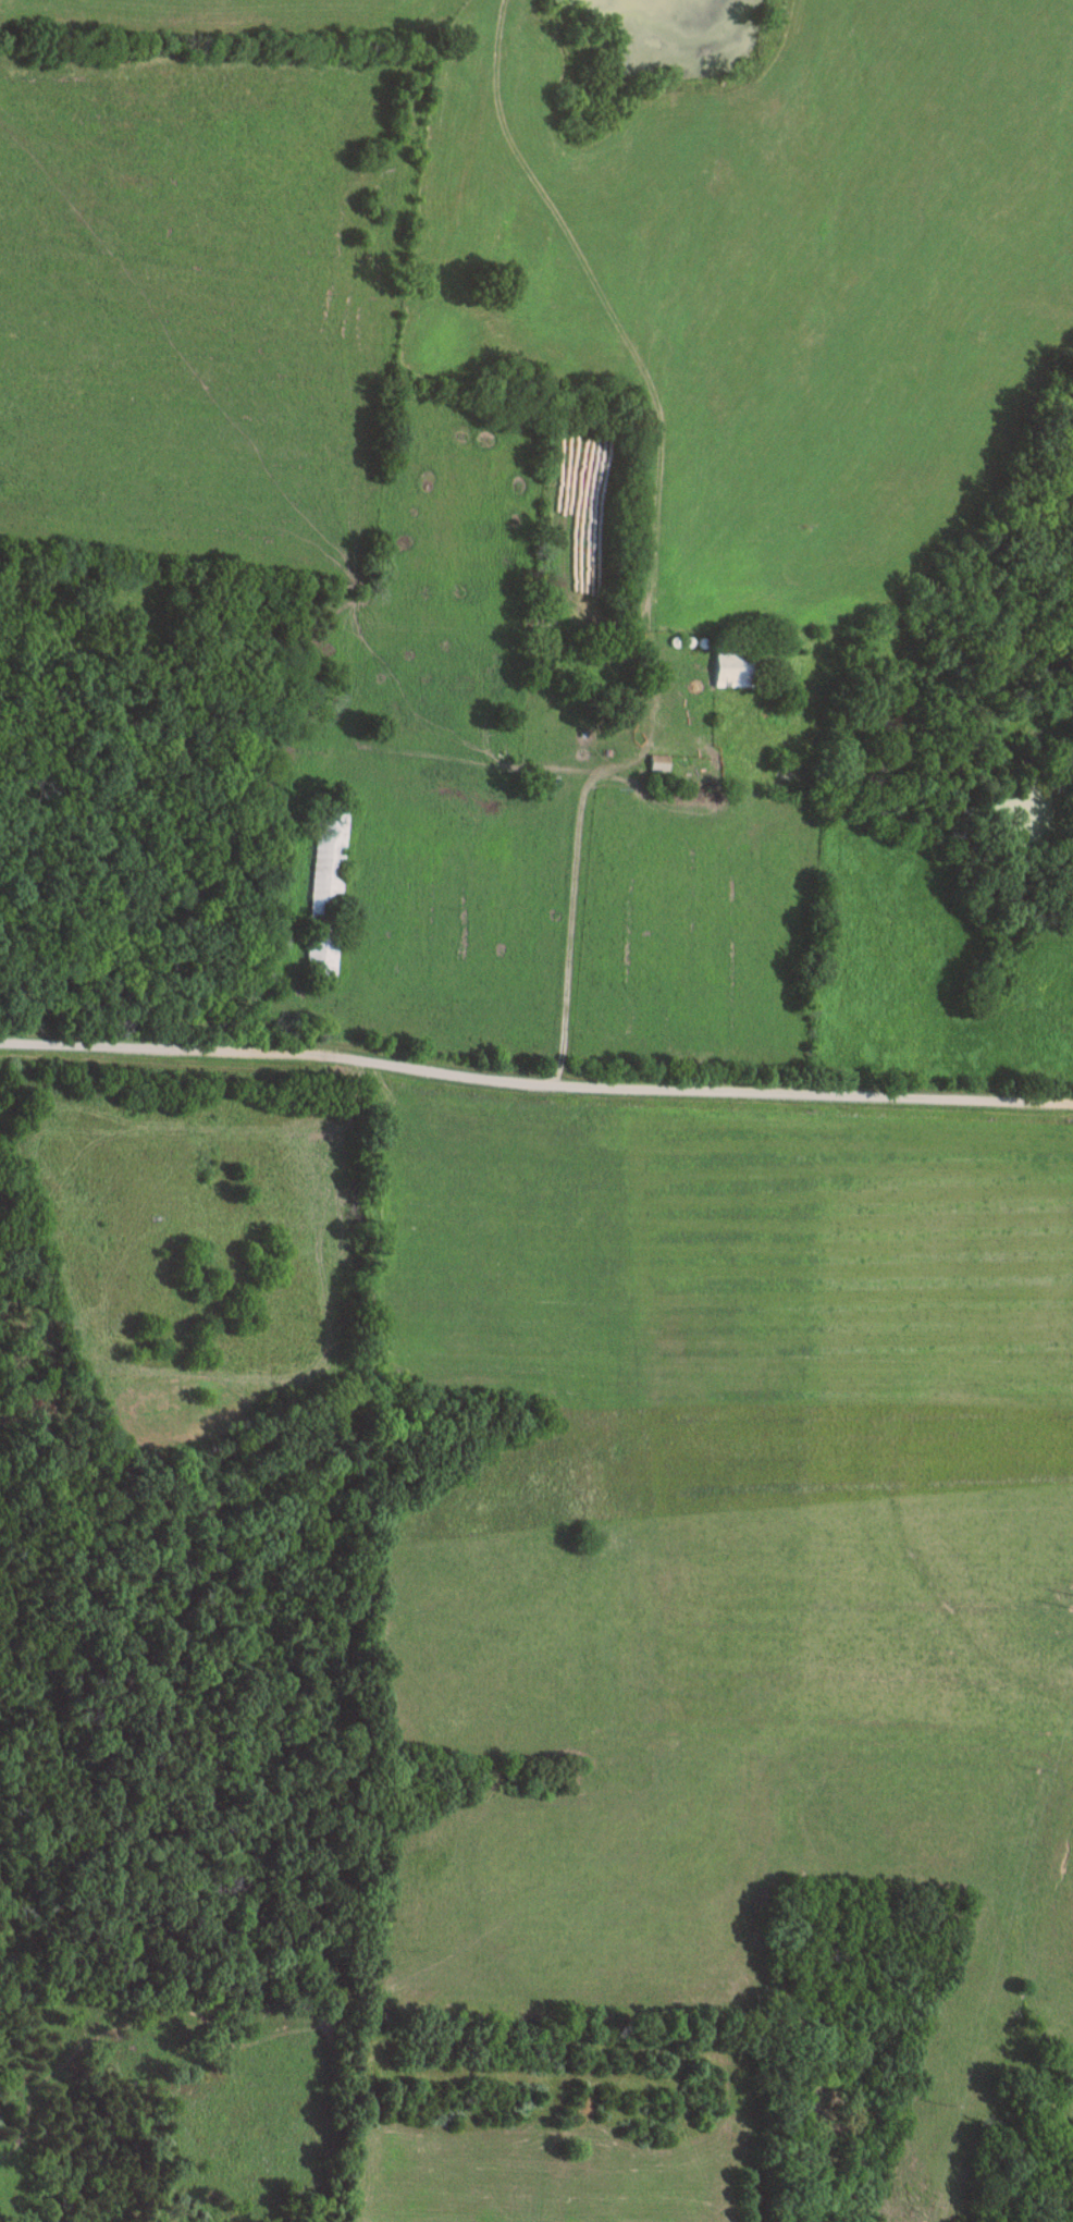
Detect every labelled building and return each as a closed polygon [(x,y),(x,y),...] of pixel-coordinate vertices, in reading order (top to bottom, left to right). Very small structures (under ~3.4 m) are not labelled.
[(717,648),(717,685),(764,685),(764,648),(717,648)] [(651,754),(651,770),(670,770),(670,754),(651,754)] [(307,978),(338,980),(349,795),(318,793),(307,978)]
